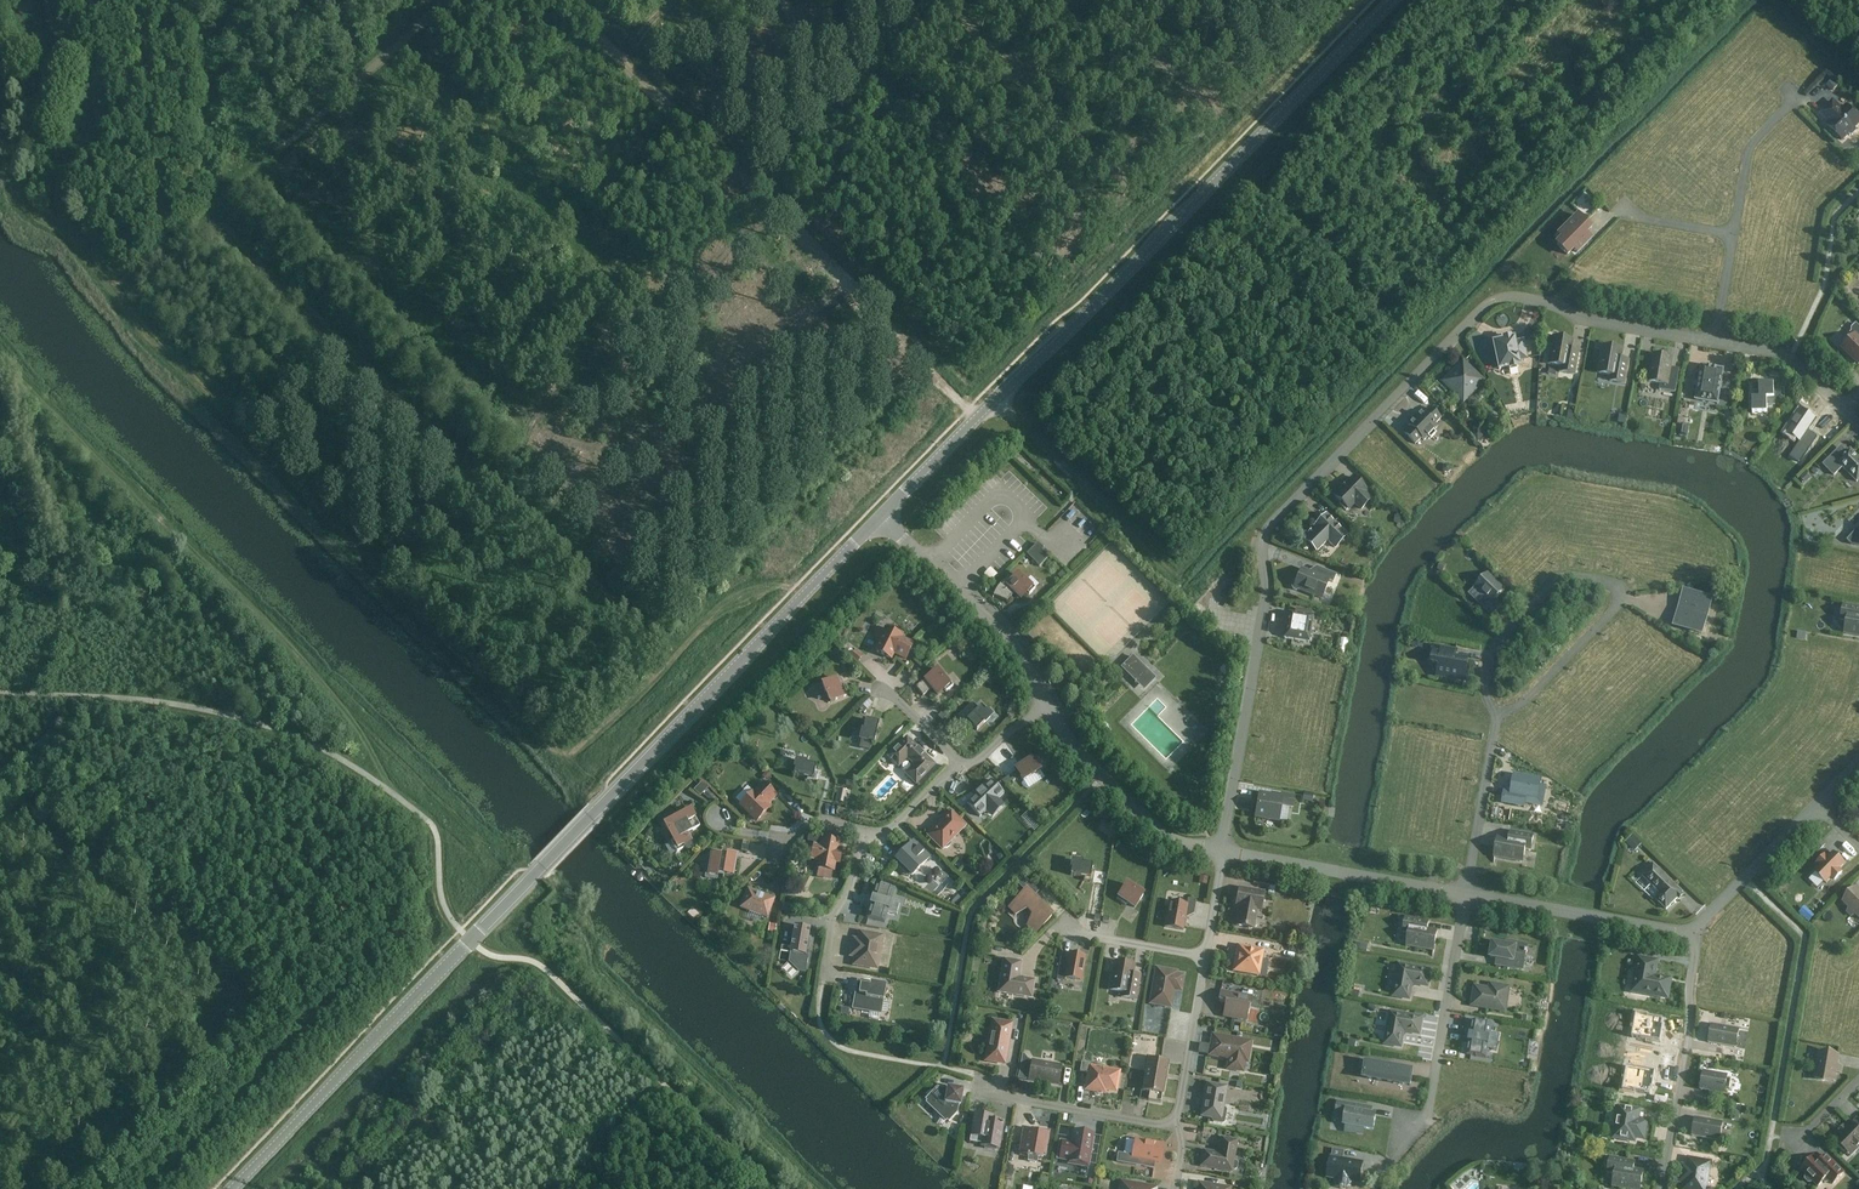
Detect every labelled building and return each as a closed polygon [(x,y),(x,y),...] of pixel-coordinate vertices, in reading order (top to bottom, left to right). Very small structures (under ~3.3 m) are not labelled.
[(1831,80),(1827,85),(1832,91),(1837,86),(1831,80)] [(1833,101),(1822,113),(1827,119),(1830,116),(1834,119),(1828,125),(1842,139),(1848,133),(1850,135),(1852,135),(1856,131),(1856,129),(1854,127),(1856,125),(1853,121),(1857,116),(1848,106),(1843,111),(1833,101)] [(1559,234),(1563,238),(1557,244),(1567,254),(1573,248),(1577,252),(1590,239),(1585,234),(1591,228),(1578,215),(1559,234)] [(1851,328),(1850,330),(1852,331),(1844,339),(1847,342),(1842,347),(1858,364),(1858,325),(1857,323),(1851,328)] [(1531,329),(1530,337),(1538,338),(1539,330),(1531,329)] [(1559,372),(1575,374),(1579,352),(1570,350),(1572,340),(1553,337),(1548,364),(1560,366),(1559,372)] [(1513,339),(1494,343),(1499,369),(1518,365),(1518,361),(1526,359),(1523,341),(1514,343),(1513,339)] [(1623,349),(1604,346),(1599,373),(1611,375),(1610,381),(1625,383),(1629,360),(1621,359),(1623,349)] [(1653,354),(1653,357),(1648,381),(1661,383),(1660,389),(1675,392),(1678,373),(1670,371),(1673,358),(1653,354)] [(1482,381),(1463,363),(1444,382),(1459,397),(1466,390),(1470,393),(1482,381)] [(1696,397),(1718,401),(1723,369),(1722,369),(1702,366),(1701,365),(1696,397)] [(1774,383),(1759,383),(1759,398),(1752,398),(1752,413),(1767,412),(1767,398),(1774,397),(1774,383)] [(1405,433),(1415,444),(1421,438),(1424,440),(1427,437),(1429,440),(1437,432),(1434,430),(1437,427),(1435,424),(1441,418),(1430,408),(1424,414),(1422,411),(1408,425),(1411,427),(1405,433)] [(1472,435),(1477,441),(1483,435),(1477,430),(1472,435)] [(1826,445),(1831,451),(1842,441),(1838,435),(1826,445)] [(1851,449),(1840,459),(1834,453),(1823,464),(1834,475),(1842,467),(1857,481),(1858,479),(1858,457),(1851,449)] [(1448,473),(1451,470),(1451,467),(1448,464),(1445,464),(1442,466),(1442,470),(1444,472),(1448,473)] [(1806,484),(1811,478),(1805,472),(1800,478),(1806,484)] [(1366,490),(1354,477),(1335,496),(1341,502),(1340,504),(1346,510),(1354,502),(1361,509),(1371,499),(1364,492),(1366,490)] [(1064,511),(1081,530),(1088,523),(1082,516),(1085,513),(1075,501),(1064,511)] [(1335,521),(1327,514),(1322,520),(1314,527),(1316,529),(1306,540),(1317,551),(1328,541),(1335,548),(1348,534),(1335,521)] [(1847,539),(1852,543),(1858,544),(1858,526),(1847,539)] [(1050,555),(1038,544),(1028,554),(1040,566),(1050,555)] [(987,566),(981,573),(988,579),(994,572),(987,566)] [(1363,569),(1356,566),(1353,573),(1360,575),(1363,569)] [(1301,569),(1296,582),(1293,583),(1292,586),(1293,589),(1297,591),(1300,590),(1322,598),(1329,581),(1333,582),(1336,574),(1317,567),(1314,574),(1301,569)] [(1489,573),(1476,586),(1489,599),(1482,606),(1492,616),(1503,604),(1497,598),(1506,589),(1489,573)] [(1011,580),(1008,577),(1001,583),(1003,585),(1001,587),(1000,589),(998,591),(997,593),(996,596),(993,595),(993,596),(1007,601),(1015,593),(1021,599),(1027,593),(1029,595),(1036,588),(1027,580),(1025,582),(1017,574),(1011,580)] [(1230,597),(1236,581),(1224,577),(1218,593),(1230,597)] [(1710,600),(1686,593),(1677,625),(1701,631),(1710,600)] [(1844,604),(1840,623),(1846,624),(1844,636),(1858,639),(1858,607),(1844,604)] [(1309,616),(1296,614),(1288,612),(1284,638),(1309,642),(1314,617),(1309,616)] [(896,654),(906,659),(913,644),(901,638),(902,636),(886,628),(875,650),(891,659),(895,651),(897,652),(896,654)] [(1333,637),(1332,655),(1343,656),(1344,638),(1333,637)] [(1437,675),(1465,680),(1468,660),(1455,658),(1456,651),(1435,647),(1432,662),(1439,663),(1437,675)] [(854,653),(851,658),(857,663),(861,658),(854,653)] [(1153,680),(1154,679),(1130,656),(1134,661),(1130,664),(1125,669),(1130,675),(1131,674),(1137,681),(1135,683),(1135,684),(1146,673),(1153,680)] [(937,670),(916,687),(923,696),(932,688),(937,695),(944,690),(946,692),(953,686),(946,677),(944,679),(937,670)] [(830,702),(847,695),(843,685),(840,686),(837,678),(823,684),(830,702)] [(985,725),(994,717),(987,709),(985,711),(981,706),(978,709),(972,703),(958,717),(970,727),(972,725),(977,730),(984,724),(985,725)] [(868,743),(868,741),(875,743),(878,729),(881,730),(883,721),(873,719),(873,722),(866,720),(864,730),(862,729),(859,741),(868,743)] [(934,766),(907,739),(889,757),(898,766),(907,757),(915,765),(907,774),(916,784),(934,766)] [(1016,769),(1024,782),(1041,770),(1030,755),(1021,762),(1023,764),(1016,769)] [(795,768),(794,775),(807,778),(806,781),(815,783),(818,774),(815,773),(816,766),(807,764),(807,762),(795,759),(793,767),(795,768)] [(766,780),(772,775),(768,772),(763,776),(766,780)] [(976,816),(1001,790),(988,777),(963,803),(976,816)] [(1506,795),(1504,804),(1524,808),(1525,799),(1537,800),(1540,784),(1516,778),(1513,796),(1506,795)] [(776,795),(764,783),(754,793),(753,792),(740,805),(757,821),(769,808),(764,803),(766,801),(768,802),(776,795)] [(701,795),(707,789),(702,784),(696,791),(701,795)] [(1278,821),(1281,804),(1292,806),(1294,796),(1282,794),(1281,798),(1259,794),(1256,817),(1278,821)] [(1313,796),(1304,794),(1303,802),(1311,803),(1313,796)] [(691,810),(681,816),(665,824),(673,840),(671,842),(677,852),(682,849),(683,850),(683,851),(684,851),(685,852),(686,852),(687,852),(688,852),(689,852),(690,851),(691,851),(692,850),(692,849),(693,848),(693,847),(693,846),(693,845),(693,844),(692,843),(687,834),(700,827),(691,810)] [(949,846),(951,844),(951,841),(966,826),(951,812),(928,835),(942,849),(944,848),(947,848),(949,846)] [(1498,837),(1495,856),(1523,861),(1525,849),(1531,850),(1533,835),(1513,831),(1512,839),(1498,837)] [(1625,842),(1632,849),(1639,842),(1633,835),(1625,842)] [(839,855),(841,855),(841,851),(838,851),(839,843),(823,839),(821,847),(814,845),(811,860),(819,861),(817,868),(819,868),(833,871),(834,871),(835,863),(839,863),(840,860),(838,859),(839,855)] [(913,841),(905,850),(902,848),(893,858),(901,865),(899,867),(905,873),(907,871),(912,876),(930,858),(913,841)] [(1821,841),(1816,846),(1820,850),(1825,845),(1821,841)] [(1838,868),(1844,862),(1834,852),(1828,858),(1824,855),(1817,862),(1821,866),(1815,871),(1825,881),(1831,876),(1834,879),(1842,872),(1838,868)] [(721,854),(720,857),(712,856),(710,865),(707,864),(705,878),(717,880),(718,877),(724,878),(724,875),(733,876),(736,856),(721,854)] [(1072,869),(1070,875),(1084,878),(1083,881),(1093,882),(1094,873),(1091,872),(1093,865),(1084,863),(1084,861),(1071,859),(1070,869),(1072,869)] [(1666,909),(1682,892),(1653,864),(1642,875),(1660,892),(1655,898),(1666,909)] [(831,878),(833,871),(819,868),(817,876),(831,878)] [(1024,888),(1029,883),(1026,880),(1023,877),(1017,884),(1019,886),(1021,885),(1024,888)] [(1135,907),(1143,895),(1127,884),(1117,899),(1126,905),(1128,903),(1135,907)] [(886,923),(895,890),(877,885),(868,918),(886,923)] [(1264,893),(1252,890),(1239,888),(1236,906),(1236,907),(1240,908),(1237,926),(1251,928),(1252,928),(1254,928),(1255,928),(1255,927),(1256,926),(1257,926),(1257,925),(1258,922),(1258,921),(1257,920),(1257,919),(1256,918),(1255,918),(1254,917),(1253,917),(1252,917),(1252,916),(1254,909),(1258,909),(1261,910),(1264,893)] [(1857,888),(1843,902),(1849,908),(1847,911),(1851,916),(1855,913),(1858,917),(1858,890),(1857,888)] [(758,893),(748,889),(740,908),(768,918),(775,899),(764,895),(763,894),(763,895),(759,893),(758,892),(758,893)] [(1009,908),(1016,914),(1027,908),(1033,914),(1028,925),(1036,933),(1052,916),(1045,910),(1046,909),(1026,890),(1009,908)] [(1169,902),(1165,927),(1183,930),(1186,913),(1194,914),(1196,900),(1188,899),(1187,905),(1169,902)] [(782,903),(781,910),(790,912),(791,905),(782,903)] [(1813,915),(1804,906),(1799,912),(1808,921),(1813,915)] [(1406,917),(1403,932),(1409,933),(1407,945),(1434,950),(1437,931),(1427,929),(1429,920),(1406,917)] [(810,929),(795,926),(791,948),(781,946),(781,951),(790,953),(789,963),(798,972),(806,973),(809,951),(807,951),(810,929)] [(915,944),(918,935),(897,930),(895,938),(915,944)] [(851,956),(856,956),(855,964),(877,968),(883,936),(860,932),(858,947),(853,946),(851,956)] [(1506,945),(1493,943),(1490,957),(1497,958),(1496,964),(1523,969),(1527,945),(1507,941),(1506,945)] [(980,953),(987,954),(989,947),(981,945),(980,953)] [(1234,971),(1266,976),(1269,960),(1262,958),(1263,950),(1241,947),(1238,948),(1234,971)] [(1057,980),(1065,981),(1065,978),(1081,981),(1086,957),(1082,956),(1080,951),(1072,954),(1069,954),(1068,959),(1061,958),(1057,980)] [(1634,990),(1666,996),(1669,980),(1653,977),(1656,962),(1639,959),(1634,990)] [(1005,960),(1000,991),(1031,996),(1033,981),(1018,978),(1020,963),(1005,960)] [(1137,999),(1141,980),(1142,976),(1133,974),(1135,965),(1116,961),(1111,989),(1123,992),(1122,997),(1137,999)] [(1412,983),(1427,986),(1430,970),(1399,964),(1394,996),(1409,998),(1412,983)] [(1176,973),(1159,970),(1157,969),(1151,1003),(1170,1007),(1173,989),(1181,990),(1183,976),(1176,975),(1176,973)] [(886,984),(861,980),(860,984),(858,983),(854,1008),(869,1010),(880,1013),(882,1000),(883,1000),(886,984)] [(1475,986),(1472,1005),(1505,1011),(1509,987),(1490,984),(1489,989),(1475,986)] [(1252,997),(1234,994),(1221,992),(1219,1002),(1226,1003),(1224,1016),(1246,1020),(1248,1007),(1250,1007),(1252,997)] [(842,1007),(840,1015),(848,1016),(849,1009),(842,1007)] [(1401,1046),(1403,1031),(1419,1033),(1422,1018),(1391,1012),(1385,1043),(1401,1046)] [(1632,1037),(1660,1042),(1663,1025),(1662,1025),(1663,1019),(1648,1016),(1648,1015),(1636,1013),(1632,1037)] [(1005,1061),(1012,1024),(993,1020),(987,1054),(996,1056),(995,1062),(1005,1064),(1005,1061)] [(1486,1057),(1492,1024),(1473,1021),(1467,1054),(1486,1057)] [(1709,1042),(1736,1047),(1739,1029),(1712,1024),(1709,1042)] [(1250,1042),(1213,1036),(1210,1055),(1230,1058),(1228,1068),(1242,1071),(1244,1061),(1247,1061),(1250,1042)] [(1352,1039),(1350,1046),(1357,1047),(1359,1040),(1352,1039)] [(1836,1072),(1840,1072),(1841,1066),(1837,1064),(1839,1056),(1819,1053),(1818,1061),(1813,1061),(1812,1067),(1817,1069),(1815,1077),(1834,1081),(1836,1072)] [(1025,1080),(1029,1061),(1029,1059),(1027,1059),(1024,1054),(1022,1054),(1017,1079),(1025,1080)] [(1147,1071),(1143,1090),(1150,1092),(1148,1101),(1161,1103),(1165,1078),(1163,1078),(1164,1073),(1166,1073),(1168,1063),(1160,1061),(1161,1059),(1147,1056),(1144,1070),(1147,1071)] [(1040,1081),(1047,1082),(1047,1083),(1059,1085),(1062,1066),(1032,1061),(1028,1080),(1040,1082),(1040,1081)] [(1082,1063),(1080,1072),(1089,1073),(1086,1090),(1097,1092),(1097,1088),(1116,1091),(1119,1072),(1091,1067),(1091,1064),(1082,1063)] [(1411,1081),(1411,1080),(1412,1072),(1413,1072),(1366,1063),(1364,1077),(1364,1076),(1409,1084),(1409,1085),(1410,1085),(1411,1084),(1410,1084),(1411,1081)] [(1652,1089),(1655,1072),(1626,1067),(1622,1091),(1635,1093),(1635,1092),(1650,1094),(1651,1088),(1652,1089)] [(1727,1075),(1707,1071),(1704,1071),(1700,1089),(1724,1093),(1725,1089),(1727,1089),(1729,1088),(1730,1081),(1729,1079),(1727,1079),(1727,1075)] [(1227,1087),(1207,1084),(1201,1116),(1213,1118),(1212,1120),(1214,1122),(1222,1123),(1224,1122),(1226,1111),(1225,1109),(1223,1109),(1227,1087)] [(926,1098),(950,1121),(958,1113),(960,1101),(961,1101),(962,1091),(951,1089),(937,1087),(926,1098)] [(1727,1100),(1726,1107),(1734,1108),(1735,1101),(1727,1100)] [(1353,1132),(1362,1133),(1364,1127),(1373,1129),(1376,1114),(1366,1113),(1367,1107),(1338,1102),(1337,1108),(1346,1110),(1344,1124),(1354,1126),(1353,1132)] [(1638,1120),(1639,1110),(1619,1106),(1614,1137),(1634,1141),(1635,1137),(1644,1138),(1647,1122),(1638,1120)] [(1730,1119),(1738,1121),(1739,1111),(1732,1110),(1730,1119)] [(986,1120),(987,1116),(975,1114),(970,1137),(982,1139),(981,1146),(985,1147),(984,1148),(995,1150),(995,1148),(999,1149),(1001,1140),(1002,1141),(1004,1132),(1002,1132),(1004,1123),(986,1120)] [(1695,1117),(1692,1135),(1719,1140),(1723,1122),(1695,1117)] [(1858,1149),(1858,1129),(1851,1121),(1833,1139),(1838,1143),(1837,1145),(1844,1153),(1846,1151),(1852,1156),(1858,1149)] [(1038,1132),(1032,1131),(1023,1130),(1019,1153),(1027,1155),(1027,1157),(1029,1157),(1028,1160),(1030,1162),(1035,1163),(1037,1161),(1038,1158),(1038,1159),(1038,1157),(1042,1157),(1045,1140),(1048,1140),(1050,1131),(1038,1129),(1038,1132)] [(1093,1134),(1074,1131),(1072,1145),(1062,1144),(1060,1159),(1069,1161),(1088,1165),(1093,1134)] [(1233,1161),(1237,1141),(1222,1138),(1219,1154),(1204,1151),(1201,1166),(1230,1172),(1231,1169),(1233,1170),(1236,1169),(1237,1164),(1235,1162),(1233,1161)] [(1158,1143),(1157,1144),(1135,1140),(1132,1156),(1118,1154),(1117,1162),(1136,1165),(1137,1158),(1160,1162),(1162,1151),(1163,1150),(1164,1146),(1162,1144),(1158,1143)] [(1805,1179),(1808,1182),(1811,1182),(1812,1180),(1818,1186),(1823,1180),(1826,1183),(1829,1180),(1832,1184),(1844,1172),(1826,1155),(1819,1162),(1814,1156),(1801,1169),(1807,1175),(1805,1176),(1805,1179)] [(1362,1163),(1344,1159),(1331,1157),(1328,1176),(1337,1178),(1335,1186),(1341,1187),(1340,1188),(1343,1188),(1349,1188),(1350,1180),(1359,1182),(1362,1163)] [(1633,1188),(1640,1188),(1643,1171),(1633,1169),(1635,1161),(1610,1157),(1608,1172),(1615,1173),(1613,1185),(1633,1188)] [(1688,1158),(1686,1172),(1681,1171),(1679,1181),(1684,1182),(1683,1188),(1706,1188),(1711,1162),(1688,1158)] [(1739,1159),(1738,1166),(1747,1168),(1748,1160),(1739,1159)] [(1047,1177),(1040,1175),(1039,1182),(1046,1184),(1047,1177)]
